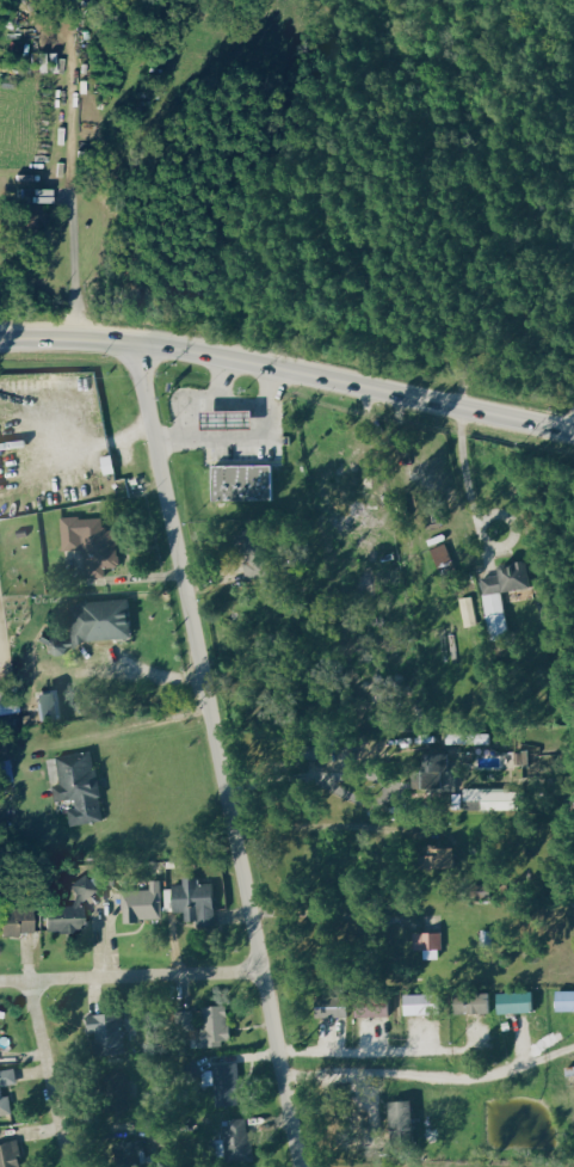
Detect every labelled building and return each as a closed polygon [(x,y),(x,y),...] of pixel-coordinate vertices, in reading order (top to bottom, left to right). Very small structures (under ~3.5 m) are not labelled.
[(210,412),(210,429),(260,428),(260,410),(210,412)] [(278,465),(218,466),(219,500),(279,499),(278,465)] [(90,578),(110,577),(109,568),(124,567),(122,527),(107,528),(107,517),(65,519),(67,550),(88,549),(90,578)] [(464,598),(467,627),(480,625),(477,597),(464,598)] [(137,639),(135,600),(75,603),(76,642),(137,639)] [(498,642),(514,638),(507,612),(492,616),(494,625),(508,622),(510,631),(496,634),(498,642)] [(51,655),(75,653),(73,630),(49,633),(51,655)] [(25,713),(21,688),(0,691),(0,716),(25,713)] [(49,721),(68,718),(63,691),(43,694),(49,721)] [(110,820),(97,749),(60,756),(65,784),(57,786),(60,802),(76,799),(77,807),(72,808),(76,826),(110,820)] [(459,791),(459,755),(432,754),(431,790),(459,791)] [(17,782),(15,760),(0,761),(0,767),(2,784),(17,782)] [(456,794),(456,803),(469,803),(469,809),(483,808),(483,792),(467,793),(467,794),(456,794)] [(77,906),(51,907),(52,930),(89,929),(88,899),(97,899),(96,879),(77,879),(77,906)] [(154,890),(125,891),(127,922),(166,920),(164,880),(154,881),(154,890)] [(8,935),(40,934),(39,909),(8,910),(8,935)] [(447,950),(446,932),(417,933),(417,951),(447,950)] [(563,991),(563,1012),(573,1012),(573,991),(563,991)] [(503,993),(504,1014),(540,1013),(539,992),(503,993)] [(391,993),(361,995),(362,1018),(391,1017),(391,993)] [(411,1016),(448,1015),(447,994),(410,995),(411,1016)] [(355,1017),(354,997),(324,998),(325,1018),(355,1017)] [(476,1014),(496,1012),(496,997),(475,998),(476,1014)] [(207,1047),(234,1046),(233,1006),(206,1007),(207,1047)] [(93,1034),(99,1033),(100,1055),(128,1055),(127,1014),(93,1015),(93,1034)] [(217,1065),(218,1106),(241,1106),(239,1064),(217,1065)] [(14,1095),(7,1096),(5,1086),(21,1084),(19,1068),(0,1071),(0,1118),(17,1115),(14,1095)] [(395,1102),(395,1135),(417,1135),(416,1102),(395,1102)] [(253,1119),(227,1120),(228,1158),(254,1158),(253,1119)] [(22,1141),(0,1143),(0,1166),(25,1166),(22,1141)]
